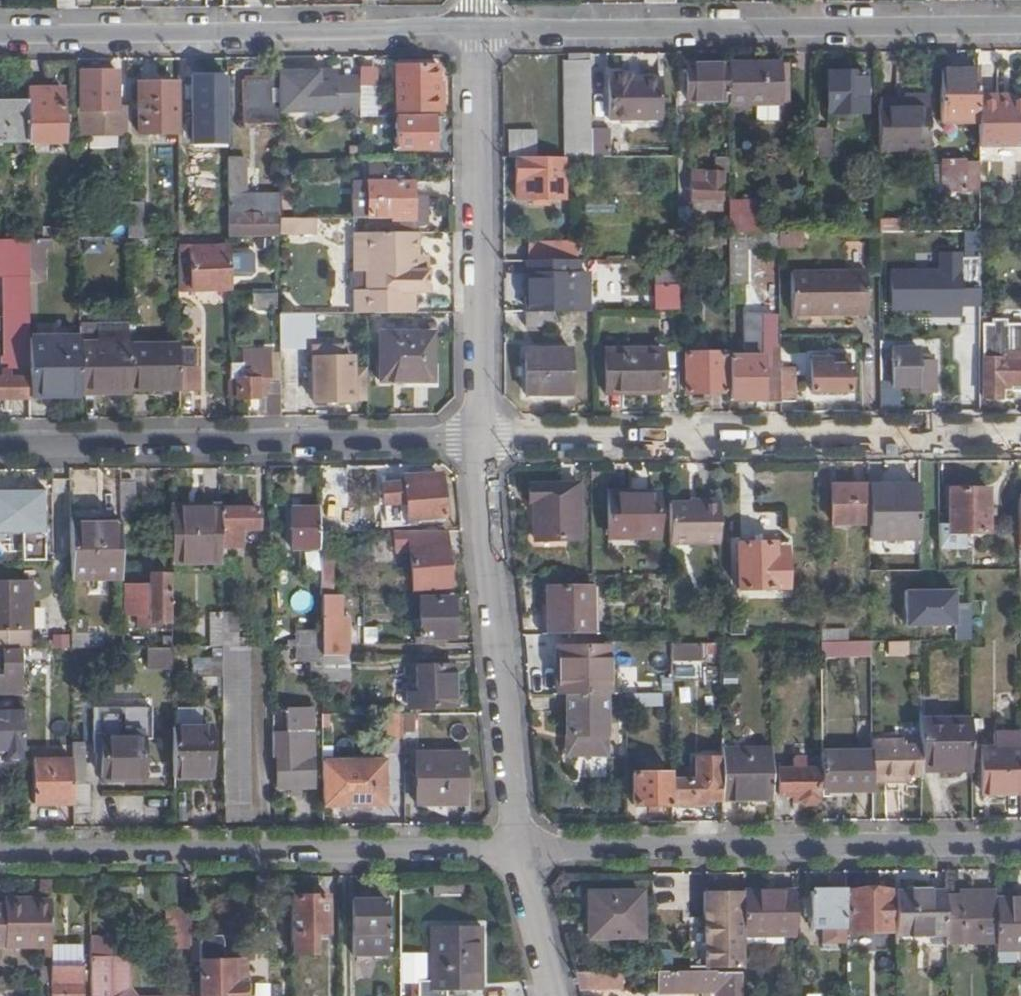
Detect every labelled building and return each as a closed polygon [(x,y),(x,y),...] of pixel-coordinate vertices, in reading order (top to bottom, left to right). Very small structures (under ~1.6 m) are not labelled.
[(56,9),(74,8),(74,0),(56,0),(56,9)] [(590,130),(588,62),(561,62),(564,157),(579,157),(590,157),(590,130)] [(727,106),(727,64),(685,65),(686,107),(727,106)] [(777,64),(727,64),(727,106),(778,104),(777,64)] [(442,110),(442,93),(436,93),(436,80),(435,66),(398,67),(398,110),(442,110)] [(978,97),(977,70),(941,71),(942,122),(978,122),(978,97)] [(127,134),(127,109),(117,109),(115,72),(80,72),(79,109),(77,109),(77,134),(127,134)] [(865,72),(829,73),(829,113),(865,113),(865,72)] [(229,73),(191,73),(191,147),(228,147),(229,73)] [(360,89),(360,79),(337,80),(336,75),(299,75),(299,73),(281,73),(281,113),(361,112),(360,89)] [(659,76),(631,77),(631,86),(659,86),(659,76)] [(631,86),(631,77),(609,77),(610,126),(659,126),(659,86),(631,86)] [(246,124),(278,122),(278,79),(246,80),(246,124)] [(177,133),(177,83),(138,83),(138,133),(177,133)] [(360,89),(361,112),(376,112),(376,89),(360,89)] [(61,90),(27,90),(27,101),(28,140),(28,142),(62,142),(61,90)] [(929,148),(928,109),(897,109),(897,93),(877,93),(877,149),(929,148)] [(1020,147),(1020,102),(997,102),(997,97),(978,97),(978,122),(978,147),(1020,147)] [(0,102),(0,141),(28,140),(27,101),(0,102)] [(433,148),(433,117),(397,118),(398,149),(433,148)] [(813,129),(813,159),(833,159),(833,129),(813,129)] [(610,130),(590,130),(590,157),(610,157),(610,130)] [(508,132),(508,157),(516,157),(535,157),(535,132),(508,132)] [(578,164),(579,157),(564,157),(535,157),(516,157),(516,199),(529,199),(548,199),(563,198),(563,165),(578,164)] [(243,159),(227,159),(228,199),(243,200),(243,159)] [(367,161),(367,174),(389,174),(389,161),(367,161)] [(940,190),(978,190),(978,162),(941,163),(941,169),(940,190)] [(692,200),(720,200),(720,173),(691,174),(692,200)] [(367,174),(367,184),(392,183),(391,174),(389,174),(367,174)] [(392,183),(367,184),(368,217),(392,216),(393,220),(398,220),(412,220),(411,194),(411,184),(392,184),(392,183)] [(426,194),(411,194),(412,220),(398,220),(398,230),(403,230),(427,224),(426,194)] [(549,207),(548,199),(529,199),(530,207),(549,207)] [(721,212),(720,200),(692,200),(692,212),(721,212)] [(128,204),(128,238),(143,238),(143,203),(128,204)] [(728,204),(728,233),(761,232),(762,203),(728,204)] [(278,220),(278,216),(228,216),(228,238),(278,237),(278,235),(278,220)] [(313,219),(278,220),(278,235),(313,234),(313,219)] [(878,220),(878,232),(894,231),(893,220),(878,220)] [(78,223),(79,239),(105,239),(104,222),(78,223)] [(678,250),(678,233),(678,231),(668,231),(668,250),(678,250)] [(367,313),(413,313),(413,291),(425,291),(425,268),(417,267),(416,251),(416,232),(353,233),(353,256),(360,257),(361,290),(354,289),(354,314),(367,313)] [(761,232),(728,233),(729,284),(746,283),(747,248),(778,247),(778,246),(778,232),(761,232)] [(803,232),(778,232),(778,246),(778,247),(803,247),(803,232)] [(5,276),(6,356),(3,356),(3,378),(0,378),(0,397),(30,398),(30,393),(30,337),(29,282),(29,239),(0,240),(0,276),(5,276)] [(29,239),(29,282),(44,282),(44,239),(29,239)] [(527,246),(527,260),(538,260),(566,260),(576,260),(576,242),(552,242),(552,245),(527,246)] [(192,254),(179,255),(179,291),(212,290),(211,285),(229,284),(228,247),(211,248),(210,253),(192,254)] [(417,267),(425,268),(425,251),(416,251),(417,267)] [(939,271),(891,271),(891,309),(929,309),(929,315),(957,315),(957,303),(981,303),(981,266),(959,266),(959,253),(939,253),(939,271)] [(538,273),(527,273),(528,313),(553,312),(572,312),(572,275),(567,274),(566,260),(538,260),(538,273)] [(866,271),(792,272),(792,315),(866,315),(866,271)] [(649,287),(649,312),(679,312),(678,287),(649,287)] [(279,295),(254,294),(254,306),(279,307),(279,295)] [(279,313),(279,349),(312,349),(312,312),(279,313)] [(528,313),(525,313),(525,327),(553,327),(553,312),(528,313)] [(730,393),(730,402),(781,401),(780,370),(780,336),(779,314),(745,316),(745,353),(730,354),(730,393)] [(980,346),(983,346),(984,398),(1001,399),(1002,383),(1020,384),(1020,325),(979,325),(980,346)] [(129,329),(79,329),(79,336),(80,345),(129,344),(129,329)] [(433,364),(432,334),(380,334),(380,381),(399,381),(433,380),(433,364)] [(79,336),(30,337),(30,393),(80,392),(80,345),(79,336)] [(130,394),(130,390),(129,350),(129,344),(80,345),(80,392),(80,394),(130,394)] [(351,348),(314,349),(315,360),(352,359),(351,348)] [(229,364),(229,397),(262,397),(262,387),(262,379),(269,378),(269,364),(269,354),(269,349),(229,349),(229,364)] [(570,394),(570,349),(526,349),(526,395),(570,394)] [(625,391),(625,393),(664,393),(663,349),(605,349),(606,391),(625,391)] [(893,349),(892,386),(910,386),(910,391),(933,392),(933,362),(918,362),(918,349),(893,349)] [(180,389),(180,350),(129,350),(130,390),(180,389)] [(197,351),(180,350),(180,389),(180,391),(198,391),(197,351)] [(730,354),(730,352),(686,353),(687,393),(706,393),(712,393),(730,393),(730,354)] [(262,397),(263,417),(279,417),(279,387),(279,354),(269,354),(269,364),(269,378),(262,379),(262,387),(262,397)] [(829,366),(829,358),(811,359),(810,392),(849,391),(849,365),(847,366),(829,366)] [(315,400),(368,399),(367,376),(352,376),(352,359),(315,360),(315,400)] [(399,381),(399,386),(438,385),(438,364),(433,364),(433,380),(399,381)] [(780,370),(781,401),(793,401),(793,370),(780,370)] [(439,474),(417,477),(417,483),(440,481),(439,474)] [(417,483),(417,477),(404,478),(404,484),(382,486),(385,521),(405,520),(406,525),(414,524),(415,519),(443,516),(440,481),(417,483)] [(134,480),(120,480),(121,522),(121,525),(129,525),(129,509),(134,508),(134,480)] [(578,485),(528,486),(528,503),(534,503),(535,539),(579,538),(578,485)] [(869,524),(869,485),(831,486),(832,524),(869,524)] [(918,541),(918,485),(869,485),(869,524),(869,541),(918,541)] [(986,531),(986,488),(949,489),(950,531),(986,531)] [(44,561),(44,490),(0,490),(0,533),(16,532),(17,562),(44,561)] [(626,494),(608,494),(609,537),(658,536),(658,494),(626,494)] [(720,542),(720,505),(669,506),(670,544),(720,542)] [(320,531),(320,507),(292,507),(293,548),(300,548),(321,549),(320,531)] [(170,510),(171,563),(222,562),(221,546),(221,510),(221,509),(170,510)] [(257,510),(221,510),(221,546),(241,546),(242,529),(258,528),(257,510)] [(121,522),(70,522),(71,579),(122,579),(121,525),(121,522)] [(449,586),(444,531),(392,531),(394,550),(411,549),(416,589),(449,586)] [(773,555),(773,543),(738,544),(739,588),(787,588),(786,556),(773,555)] [(321,549),(300,548),(300,574),(321,573),(321,556),(321,549)] [(321,573),(321,594),(333,594),(333,557),(321,556),(321,573)] [(151,621),(172,621),(171,574),(150,575),(150,586),(122,587),(122,615),(150,614),(151,621)] [(23,649),(31,648),(30,582),(0,583),(0,649),(23,649)] [(547,606),(547,635),(591,635),(591,589),(548,590),(547,606)] [(955,589),(902,590),(902,625),(955,625),(955,589)] [(341,618),(342,594),(333,594),(321,594),(322,632),(322,646),(322,655),(338,655),(348,655),(347,618),(341,618)] [(420,639),(436,639),(454,639),(453,597),(420,597),(420,630),(420,639)] [(211,612),(211,647),(222,647),(222,612),(211,612)] [(222,612),(222,647),(249,646),(250,639),(238,639),(237,612),(222,612)] [(84,613),(72,613),(72,623),(73,648),(85,648),(84,613)] [(436,645),(436,639),(420,639),(420,630),(408,630),(408,645),(436,645)] [(846,631),(820,630),(820,642),(846,641),(846,631)] [(322,646),(322,632),(296,632),(296,646),(322,646)] [(55,638),(55,648),(70,648),(70,638),(55,638)] [(870,657),(870,641),(846,641),(820,642),(821,658),(870,657)] [(701,643),(671,643),(671,658),(701,658),(701,643)] [(223,677),(224,806),(249,806),(249,646),(222,647),(223,658),(223,677)] [(322,646),(296,646),(297,661),(312,661),(312,676),(322,676),(322,655),(322,646)] [(902,646),(890,646),(890,660),(902,660),(902,646)] [(172,647),(148,647),(149,667),(172,667),(172,647)] [(556,677),(556,696),(566,696),(606,695),(610,695),(608,648),(557,648),(556,677)] [(20,695),(21,650),(1,650),(0,673),(0,695),(20,695)] [(322,655),(322,676),(338,676),(338,655),(322,655)] [(223,677),(223,658),(193,658),(193,676),(223,677)] [(456,705),(454,667),(416,668),(416,694),(408,694),(408,707),(456,705)] [(731,675),(721,675),(721,688),(731,688),(731,675)] [(607,755),(606,695),(566,696),(567,733),(581,733),(582,755),(607,755)] [(626,695),(626,706),(671,706),(671,695),(626,695)] [(285,708),(273,707),(272,729),(284,729),(285,708)] [(149,709),(95,710),(95,741),(102,741),(102,777),(144,777),(143,739),(149,739),(149,709)] [(24,762),(23,710),(0,710),(0,754),(4,754),(4,762),(24,762)] [(279,786),(291,786),(303,786),(314,786),(313,711),(286,711),(285,732),(278,732),(279,786)] [(403,716),(403,733),(414,733),(414,716),(403,716)] [(921,766),(971,765),(971,719),(920,719),(921,746),(921,766)] [(173,727),(174,777),(211,777),(211,726),(173,727)] [(567,755),(582,755),(581,733),(567,733),(567,755)] [(1020,794),(1020,750),(1020,747),(1020,733),(996,733),(996,748),(982,748),(982,795),(1020,794)] [(74,804),(74,814),(92,815),(91,784),(86,783),(85,742),(74,741),(74,759),(74,804)] [(901,776),(921,776),(921,766),(921,746),(901,747),(901,741),(871,741),(872,751),(872,782),(901,782),(901,776)] [(753,799),(772,800),(771,748),(722,749),(722,758),(722,795),(753,795),(753,799)] [(822,751),(822,792),(872,792),(872,782),(872,751),(822,751)] [(464,804),(464,754),(416,754),(417,805),(464,804)] [(705,800),(722,800),(722,795),(722,758),(695,759),(696,781),(672,781),(672,799),(692,800),(691,805),(704,805),(705,800)] [(34,805),(74,804),(74,759),(33,760),(34,805)] [(795,759),(794,769),(779,769),(780,796),(796,796),(797,800),(802,805),(813,806),(818,801),(817,768),(804,768),(803,759),(795,759)] [(384,805),(383,763),(334,763),(334,806),(384,805)] [(633,805),(672,805),(672,799),(672,781),(672,774),(633,774),(633,805)] [(303,786),(291,786),(291,795),(302,795),(303,786)] [(996,900),(996,890),(979,889),(979,895),(961,895),(945,895),(946,934),(946,944),(996,943),(996,900)] [(797,935),(796,891),(744,891),(744,892),(744,916),(745,935),(797,935)] [(846,925),(845,891),(811,892),(811,925),(846,925)] [(945,891),(896,892),(896,934),(946,934),(945,895),(945,891)] [(744,916),(744,892),(704,893),(704,912),(704,916),(744,916)] [(890,931),(890,893),(849,892),(849,931),(890,931)] [(593,913),(593,938),(642,938),(642,894),(588,893),(588,913),(593,913)] [(327,896),(290,897),(291,955),(315,954),(314,934),(326,934),(327,896)] [(387,956),(386,901),(370,901),(369,896),(353,896),(353,956),(387,956)] [(52,946),(50,899),(4,900),(0,904),(0,946),(52,946)] [(996,950),(1014,950),(1020,950),(1020,900),(996,900),(996,943),(996,950)] [(192,948),(192,908),(168,908),(168,948),(192,948)] [(479,925),(432,926),(432,982),(419,982),(419,995),(446,995),(446,992),(480,991),(479,925)] [(946,944),(946,934),(896,934),(896,942),(915,942),(915,947),(946,947),(946,944)] [(131,987),(130,960),(112,961),(112,941),(92,942),(92,964),(93,995),(119,995),(131,987)] [(52,946),(53,995),(83,995),(82,946),(52,946)] [(996,950),(996,962),(1014,962),(1014,950),(996,950)] [(216,956),(216,964),(202,964),(201,995),(243,995),(243,964),(229,963),(228,956),(216,956)] [(673,971),(673,957),(656,957),(656,971),(658,971),(673,971)] [(717,970),(673,971),(658,971),(659,992),(702,992),(715,992),(715,995),(740,995),(739,974),(717,975),(717,970)] [(611,972),(610,990),(621,989),(622,971),(611,972)] [(611,972),(574,972),(579,991),(610,990),(611,972)] [(254,995),(269,995),(268,982),(253,984),(254,995)] [(131,987),(119,995),(136,995),(131,987)]
